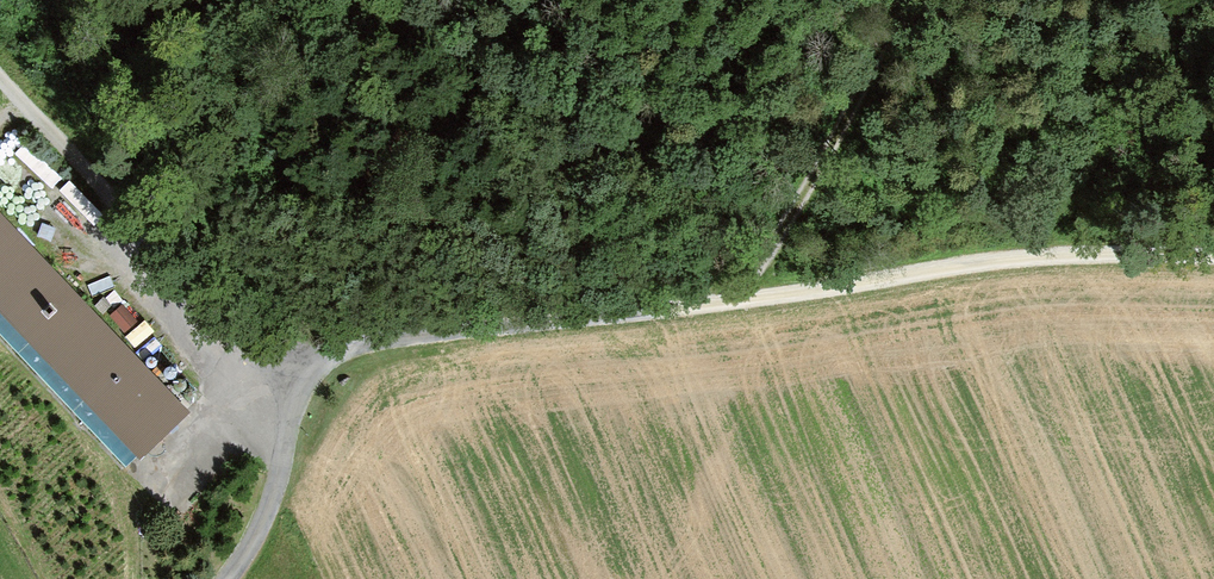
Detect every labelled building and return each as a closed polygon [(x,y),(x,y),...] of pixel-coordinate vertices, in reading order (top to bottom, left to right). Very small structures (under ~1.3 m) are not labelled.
[(0,145),(0,200),(6,206),(43,170),(9,136),(0,145)] [(134,465),(182,421),(150,386),(172,365),(134,324),(111,344),(0,223),(0,320),(134,465)]
